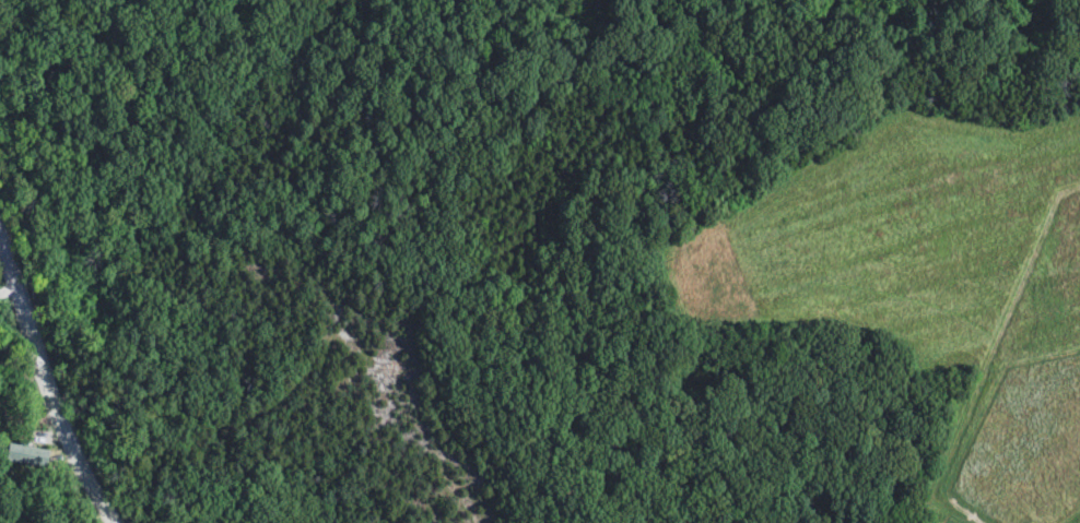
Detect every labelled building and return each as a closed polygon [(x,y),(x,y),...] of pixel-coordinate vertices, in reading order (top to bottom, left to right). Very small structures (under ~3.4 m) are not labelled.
[(7,467),(47,469),(48,449),(7,448),(7,467)]
